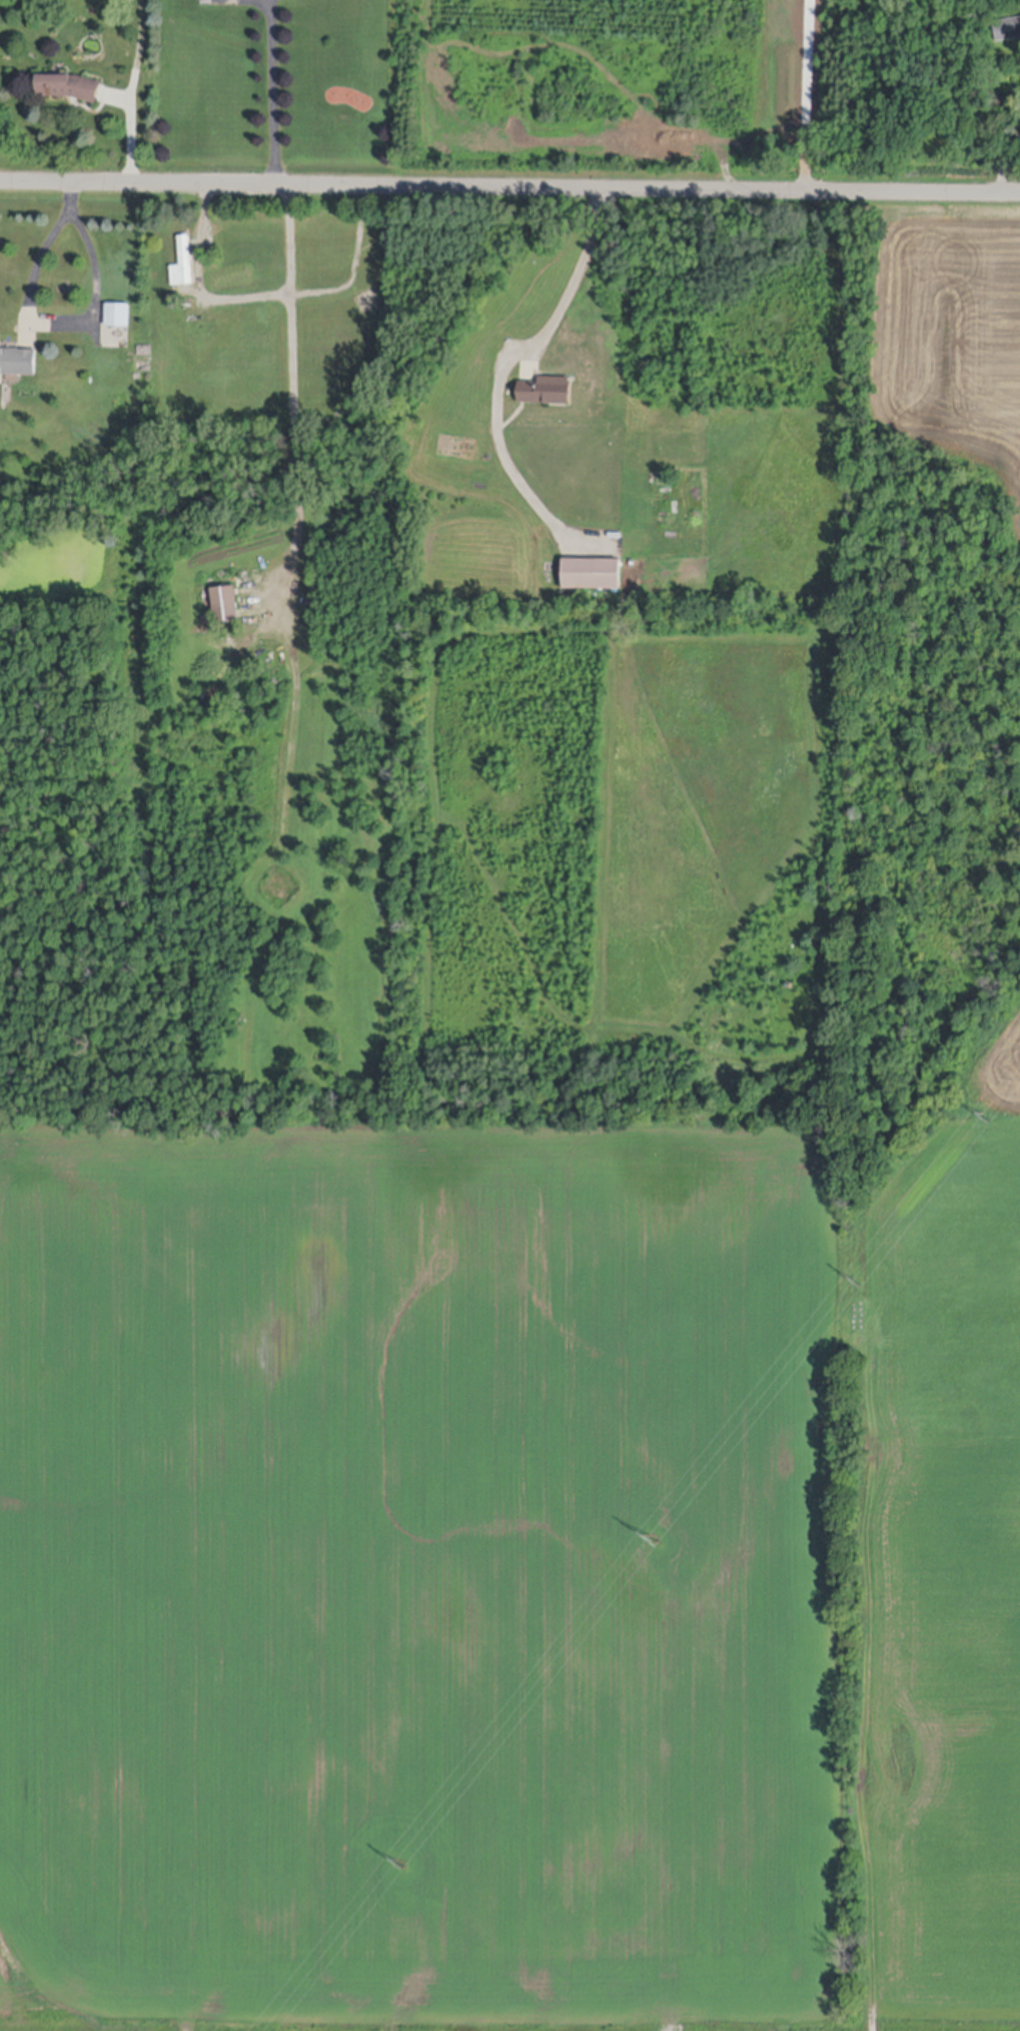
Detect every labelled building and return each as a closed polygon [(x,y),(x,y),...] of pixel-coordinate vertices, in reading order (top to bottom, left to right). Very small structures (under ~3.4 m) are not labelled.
[(993,24),(1019,19),(1019,40),(996,43),(993,24)] [(70,80),(70,77),(77,77),(102,84),(96,105),(71,99),(38,98),(38,80),(70,80)] [(181,267),(179,238),(189,237),(193,285),(182,286),(172,287),(171,267),(181,267)] [(106,328),(106,306),(129,306),(129,328),(106,328)] [(37,378),(0,377),(0,353),(3,353),(3,350),(20,350),(20,352),(37,352),(37,378)] [(540,380),(571,381),(571,385),(572,385),(571,411),(546,410),(546,407),(519,406),(520,385),(540,385),(540,380)] [(564,564),(621,564),(621,593),(564,593),(564,564)] [(204,618),(201,592),(213,592),(214,594),(236,591),(241,627),(216,629),(215,617),(204,618)] [(226,960),(229,953),(237,957),(234,963),(226,960)]
